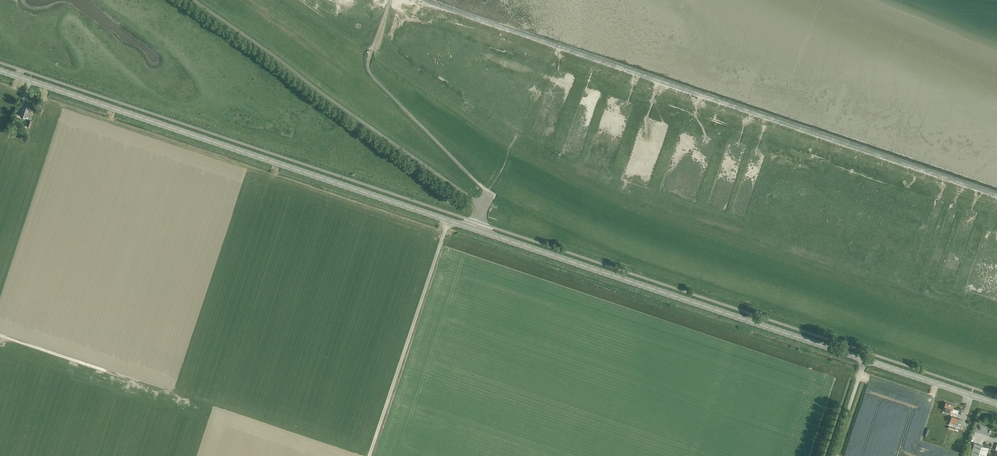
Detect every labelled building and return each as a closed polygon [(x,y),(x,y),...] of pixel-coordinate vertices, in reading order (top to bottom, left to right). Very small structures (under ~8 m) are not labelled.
[(31,119),(33,113),(27,112),(29,107),(24,105),(20,116),(31,119)] [(953,408),(954,405),(946,402),(943,410),(952,413),(952,412),(958,413),(959,410),(953,408)] [(962,420),(952,416),(948,426),(950,427),(951,426),(959,429),(962,420)] [(989,448),(975,443),(970,455),(986,455),(989,448)]
